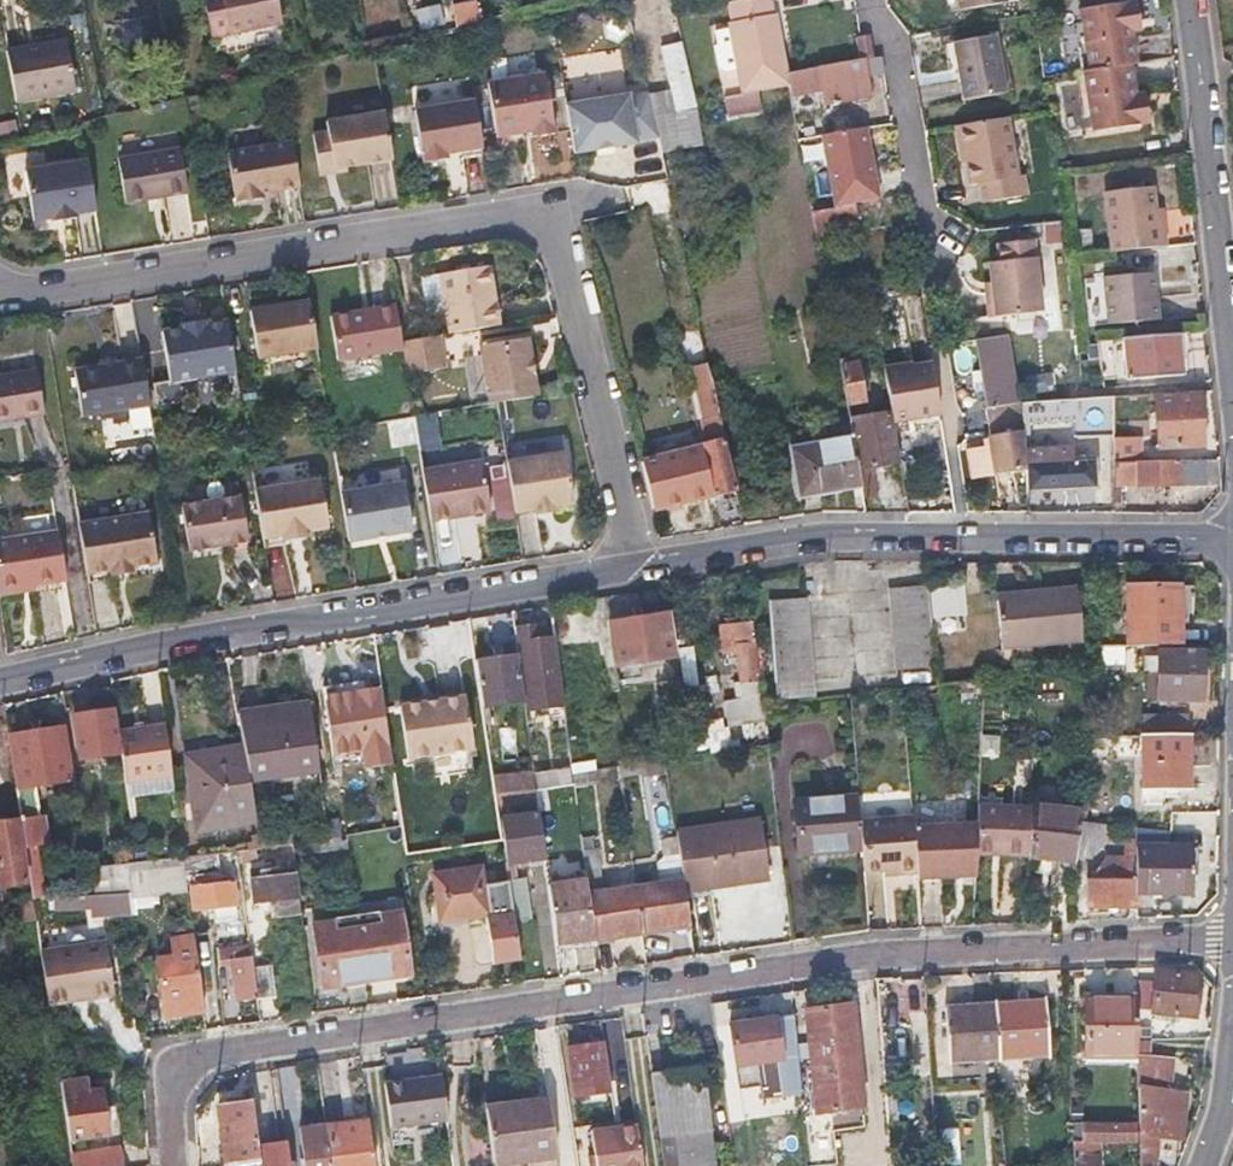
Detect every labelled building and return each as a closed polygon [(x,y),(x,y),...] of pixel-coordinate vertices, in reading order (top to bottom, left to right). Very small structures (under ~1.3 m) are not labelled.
[(214,34),(285,20),(281,0),(207,0),(214,34)] [(459,3),(461,13),(464,27),(480,23),(476,0),(474,0),(459,3)] [(723,1),(728,22),(725,23),(726,28),(711,31),(715,46),(711,46),(716,67),(722,72),(736,69),(742,94),(756,91),(787,83),(787,79),(772,15),(769,16),(766,0),(726,0),(723,1)] [(958,14),(1004,7),(1003,0),(956,0),(958,14)] [(1139,23),(1136,3),(1079,13),(1089,75),(1083,76),(1092,138),(1148,128),(1145,109),(1138,110),(1136,98),(1131,68),(1136,67),(1131,35),(1130,25),(1139,23)] [(447,17),(450,30),(464,27),(461,13),(447,17)] [(1139,23),(1130,25),(1131,35),(1140,34),(1139,23)] [(870,37),(855,39),(859,63),(873,59),(870,37)] [(68,39),(52,42),(62,94),(78,91),(68,39)] [(1004,98),(995,40),(952,47),(961,105),(1004,98)] [(62,94),(52,42),(10,51),(20,103),(62,94)] [(822,83),(823,91),(826,110),(872,100),(868,80),(887,77),(884,58),(859,63),(820,72),(822,83)] [(787,83),(788,89),(822,83),(820,72),(787,79),(787,83)] [(546,75),(489,83),(497,137),(533,131),(534,137),(555,133),(546,75)] [(742,94),(724,98),(728,117),(760,110),(756,91),(742,94)] [(629,95),(568,104),(575,152),(637,143),(637,140),(660,137),(650,94),(630,98),(629,95)] [(1143,97),(1136,98),(1138,110),(1145,109),(1143,97)] [(483,148),(475,100),(416,111),(424,163),(448,159),(447,154),(483,148)] [(314,134),(319,165),(334,163),(335,169),(347,167),(393,160),(386,113),(328,122),(330,132),(314,134)] [(1005,123),(957,131),(965,191),(975,190),(977,206),(1022,200),(1019,178),(1013,179),(1005,123)] [(822,138),(836,210),(858,206),(881,203),(867,130),(822,138)] [(228,152),(235,195),(237,195),(238,201),(262,197),(261,192),(299,186),(293,141),(228,152)] [(180,147),(118,157),(126,202),(187,192),(180,147)] [(88,159),(28,169),(35,219),(54,216),(54,220),(76,216),(76,213),(95,210),(88,159)] [(334,163),(319,165),(320,175),(347,171),(347,167),(335,169),(334,163)] [(1154,191),(1108,197),(1115,257),(1168,251),(1165,228),(1159,229),(1157,214),(1154,191)] [(816,238),(862,231),(858,206),(836,210),(812,214),(816,238)] [(1039,315),(1030,245),(994,249),(996,269),(987,270),(989,286),(991,299),(985,300),(987,321),(1039,315)] [(453,332),(502,325),(493,265),(441,273),(453,332)] [(1108,282),(1113,329),(1161,325),(1157,278),(1108,282)] [(312,300),(253,309),(261,357),(320,347),(312,300)] [(399,304),(333,314),(340,358),(406,348),(404,340),(399,304)] [(184,327),(165,330),(173,380),(238,370),(230,319),(211,323),(210,319),(184,324),(184,327)] [(844,323),(833,326),(836,339),(846,337),(844,323)] [(448,367),(443,334),(404,340),(406,348),(410,373),(448,367)] [(1124,341),(1126,362),(1128,383),(1185,379),(1183,336),(1124,341)] [(483,345),(492,403),(500,401),(539,395),(530,337),(483,345)] [(989,393),(997,439),(1026,435),(1025,433),(1028,433),(1028,404),(1015,337),(980,342),(987,372),(977,374),(980,394),(989,393)] [(863,400),(862,395),(861,389),(868,388),(863,357),(840,361),(848,403),(863,400)] [(105,364),(79,369),(86,414),(153,403),(145,358),(117,362),(105,364)] [(706,425),(723,421),(710,365),(694,369),(706,425)] [(892,408),(894,422),(941,416),(932,365),(904,370),(904,368),(886,372),(892,408)] [(47,416),(40,368),(0,375),(0,424),(47,416)] [(1201,397),(1180,398),(1158,400),(1162,451),(1205,447),(1201,397)] [(1114,399),(1032,407),(1032,434),(1031,453),(1051,452),(1051,427),(1087,425),(1087,434),(1115,434),(1115,418),(1114,399)] [(850,416),(854,437),(859,467),(874,465),(901,460),(894,422),(892,408),(850,416)] [(1115,434),(1115,442),(1130,442),(1129,418),(1115,418),(1115,434)] [(704,448),(716,501),(724,499),(722,491),(737,488),(725,430),(718,432),(721,444),(704,448)] [(1031,453),(1032,434),(1026,435),(997,439),(995,439),(1001,479),(1031,475),(1031,458),(1031,453)] [(859,467),(854,437),(793,450),(802,499),(863,487),(859,467)] [(708,503),(716,501),(704,448),(703,442),(695,444),(697,450),(643,462),(653,508),(707,496),(708,503)] [(1115,442),(1115,463),(1143,462),(1143,449),(1130,450),(1130,442),(1115,442)] [(568,452),(509,461),(517,513),(576,504),(568,452)] [(1030,494),(1065,496),(1100,497),(1101,460),(1031,458),(1031,475),(1030,494)] [(483,460),(425,469),(426,478),(433,520),(492,510),(483,460)] [(1115,463),(1115,515),(1121,515),(1121,487),(1204,484),(1205,487),(1223,486),(1220,460),(1143,462),(1115,463)] [(880,498),(874,465),(859,467),(863,487),(865,499),(880,498)] [(322,478),(257,488),(265,536),(284,533),(285,538),(312,534),(311,529),(330,526),(322,478)] [(406,482),(343,492),(350,539),(413,529),(406,482)] [(243,495),(184,504),(191,547),(250,539),(243,495)] [(151,511),(84,522),(92,572),(116,568),(117,572),(136,569),(135,564),(159,560),(151,511)] [(0,592),(42,584),(71,579),(63,531),(0,542),(0,591),(0,592)] [(929,589),(937,662),(937,663),(939,686),(972,682),(962,582),(928,586),(929,589)] [(42,584),(0,592),(1,600),(43,592),(42,584)] [(899,666),(937,662),(929,589),(891,593),(899,666)] [(1077,590),(1057,591),(1038,593),(1039,600),(997,605),(1001,652),(1082,645),(1077,590)] [(996,598),(997,605),(1039,600),(1038,593),(996,598)] [(1181,641),(1181,617),(1180,594),(1130,593),(1130,642),(1181,641)] [(778,685),(796,682),(814,680),(805,599),(770,603),(778,685)] [(613,628),(614,643),(615,658),(631,656),(632,671),(678,666),(672,620),(613,628)] [(728,655),(734,654),(739,654),(744,701),(727,704),(730,730),(764,726),(754,625),(726,630),(728,655)] [(549,720),(569,718),(559,642),(542,644),(540,628),(519,631),(527,699),(525,699),(527,715),(537,714),(549,713),(549,720)] [(1163,643),(1163,647),(1163,651),(1156,652),(1156,675),(1157,699),(1203,697),(1203,696),(1202,654),(1202,643),(1163,643)] [(1151,656),(1146,657),(1144,658),(1142,659),(1140,663),(1140,667),(1142,671),(1145,674),(1147,675),(1156,675),(1156,652),(1151,652),(1151,656)] [(525,699),(523,676),(520,655),(475,662),(481,705),(525,699)] [(465,697),(400,706),(408,759),(473,750),(465,697)] [(243,746),(248,780),(301,772),(320,769),(311,702),(238,714),(243,746)] [(116,708),(96,711),(77,715),(83,758),(122,752),(119,730),(116,708)] [(1144,712),(1145,731),(1187,730),(1187,711),(1144,712)] [(538,721),(537,714),(527,715),(528,723),(538,721)] [(717,718),(691,722),(695,754),(721,750),(717,718)] [(122,752),(127,783),(174,777),(167,724),(119,730),(122,752)] [(48,815),(46,815),(44,815),(40,786),(73,780),(66,730),(17,739),(23,788),(18,790),(33,896),(34,898),(48,898),(40,842),(51,840),(48,815)] [(1187,730),(1145,731),(1146,788),(1193,786),(1191,730),(1187,730)] [(255,822),(248,780),(243,746),(215,751),(186,756),(197,830),(255,822)] [(642,784),(668,780),(666,761),(639,764),(642,784)] [(320,769),(301,772),(303,784),(321,781),(320,769)] [(536,789),(534,771),(511,774),(492,777),(495,795),(536,789)] [(174,777),(127,783),(130,800),(176,793),(174,777)] [(496,805),(538,799),(536,789),(495,795),(496,805)] [(1075,854),(1079,820),(1081,800),(1033,796),(1028,852),(1044,853),(1075,856),(1075,854)] [(857,797),(826,799),(794,802),(796,849),(859,845),(858,821),(857,797)] [(1029,807),(979,805),(978,824),(977,850),(1026,852),(1029,807)] [(545,860),(542,837),(540,815),(498,821),(505,866),(545,860)] [(912,818),(858,821),(859,845),(861,872),(895,868),(896,873),(916,871),(913,827),(912,818)] [(13,881),(27,879),(17,819),(0,822),(0,883),(13,881)] [(679,854),(683,880),(684,891),(711,887),(771,879),(761,820),(676,831),(676,837),(679,854)] [(1106,821),(1079,820),(1075,854),(1091,856),(1092,845),(1105,846),(1106,821)] [(978,824),(913,827),(916,871),(917,876),(977,872),(977,850),(978,824)] [(662,857),(679,854),(676,837),(659,840),(662,857)] [(294,847),(294,851),(349,846),(348,841),(294,847)] [(1136,845),(1136,852),(1135,890),(1193,890),(1194,846),(1136,845)] [(115,852),(117,866),(129,865),(138,864),(136,850),(115,852)] [(600,850),(584,851),(587,868),(602,865),(600,850)] [(258,863),(257,851),(237,853),(239,865),(258,863)] [(1118,852),(1111,858),(1104,864),(1105,872),(1096,873),(1097,879),(1089,880),(1089,906),(1135,907),(1135,890),(1136,852),(1118,852)] [(217,872),(240,869),(239,865),(237,853),(215,855),(217,872)] [(1043,863),(1074,865),(1075,856),(1044,853),(1043,863)] [(158,884),(186,880),(184,859),(138,864),(129,865),(132,886),(158,884)] [(262,866),(263,869),(263,872),(260,873),(263,903),(276,901),(278,915),(301,912),(296,866),(291,866),(291,863),(262,866)] [(95,886),(131,882),(129,865),(117,866),(92,869),(95,886)] [(479,871),(457,874),(435,877),(441,924),(485,918),(479,871)] [(594,936),(589,893),(588,878),(547,883),(555,941),(594,936)] [(196,885),(196,883),(196,881),(191,883),(195,914),(244,908),(241,880),(196,885)] [(683,880),(636,886),(642,934),(689,927),(685,899),(684,891),(683,880)] [(513,920),(521,919),(529,918),(524,883),(508,885),(513,920)] [(636,886),(589,893),(594,936),(595,940),(642,934),(636,886)] [(711,894),(711,887),(684,891),(685,899),(711,894)] [(23,923),(37,921),(34,898),(33,896),(20,898),(23,923)] [(405,916),(403,916),(401,916),(399,904),(358,909),(359,919),(367,981),(413,975),(405,916)] [(231,921),(236,962),(251,960),(246,919),(231,921)] [(324,987),(367,981),(359,919),(317,925),(324,987)] [(14,961),(7,924),(0,925),(0,964),(14,961)] [(163,935),(165,944),(166,953),(158,954),(165,1017),(203,1014),(192,931),(163,935)] [(73,995),(89,993),(90,1000),(115,996),(108,944),(41,952),(49,1006),(74,1002),(73,995)] [(236,1003),(257,1000),(254,976),(251,960),(236,962),(231,963),(236,1003)] [(1200,972),(1180,971),(1160,971),(1157,1009),(1199,1012),(1200,972)] [(254,976),(257,1000),(273,998),(270,974),(254,976)] [(73,995),(74,1002),(90,1000),(89,993),(73,995)] [(1141,995),(1113,996),(1085,996),(1086,1055),(1141,1053),(1141,995)] [(1050,1051),(1048,1025),(1045,998),(996,1002),(1000,1054),(1050,1051)] [(1000,1054),(996,1002),(951,1005),(955,1057),(1000,1054)] [(813,1110),(835,1108),(858,1106),(849,1005),(803,1008),(813,1110)] [(791,1017),(761,1020),(731,1023),(734,1062),(795,1056),(791,1017)] [(699,1064),(697,1064),(695,1049),(692,1039),(676,1041),(677,1052),(663,1054),(665,1069),(649,1071),(664,1165),(716,1165),(701,1064),(699,1064)] [(609,1091),(605,1067),(602,1043),(569,1048),(576,1096),(609,1091)] [(1162,1132),(1184,1132),(1184,1087),(1168,1087),(1168,1055),(1141,1055),(1141,1144),(1162,1144),(1162,1132)] [(451,1118),(444,1074),(385,1082),(392,1126),(451,1118)] [(106,1121),(104,1107),(101,1086),(88,1088),(86,1078),(61,1083),(69,1139),(108,1133),(106,1121)] [(553,1100),(490,1107),(498,1165),(561,1165),(553,1100)] [(226,1163),(258,1159),(257,1150),(252,1104),(220,1109),(226,1163)] [(112,1106),(104,1107),(106,1121),(114,1120),(112,1106)] [(614,1126),(620,1165),(642,1165),(636,1122),(614,1126)] [(1138,1143),(1138,1134),(1138,1125),(1081,1124),(1081,1144),(1138,1143)] [(332,1165),(375,1165),(370,1125),(328,1131),(332,1165)] [(602,1128),(590,1131),(596,1165),(620,1165),(614,1126),(602,1128)] [(328,1131),(302,1135),(306,1165),(332,1165),(328,1131)] [(258,1159),(259,1165),(289,1165),(287,1146),(257,1150),(258,1159)] [(1093,1153),(1078,1153),(1078,1147),(1071,1146),(1071,1165),(1093,1165),(1093,1153)] [(73,1165),(123,1165),(120,1148),(72,1157),(73,1165)]
